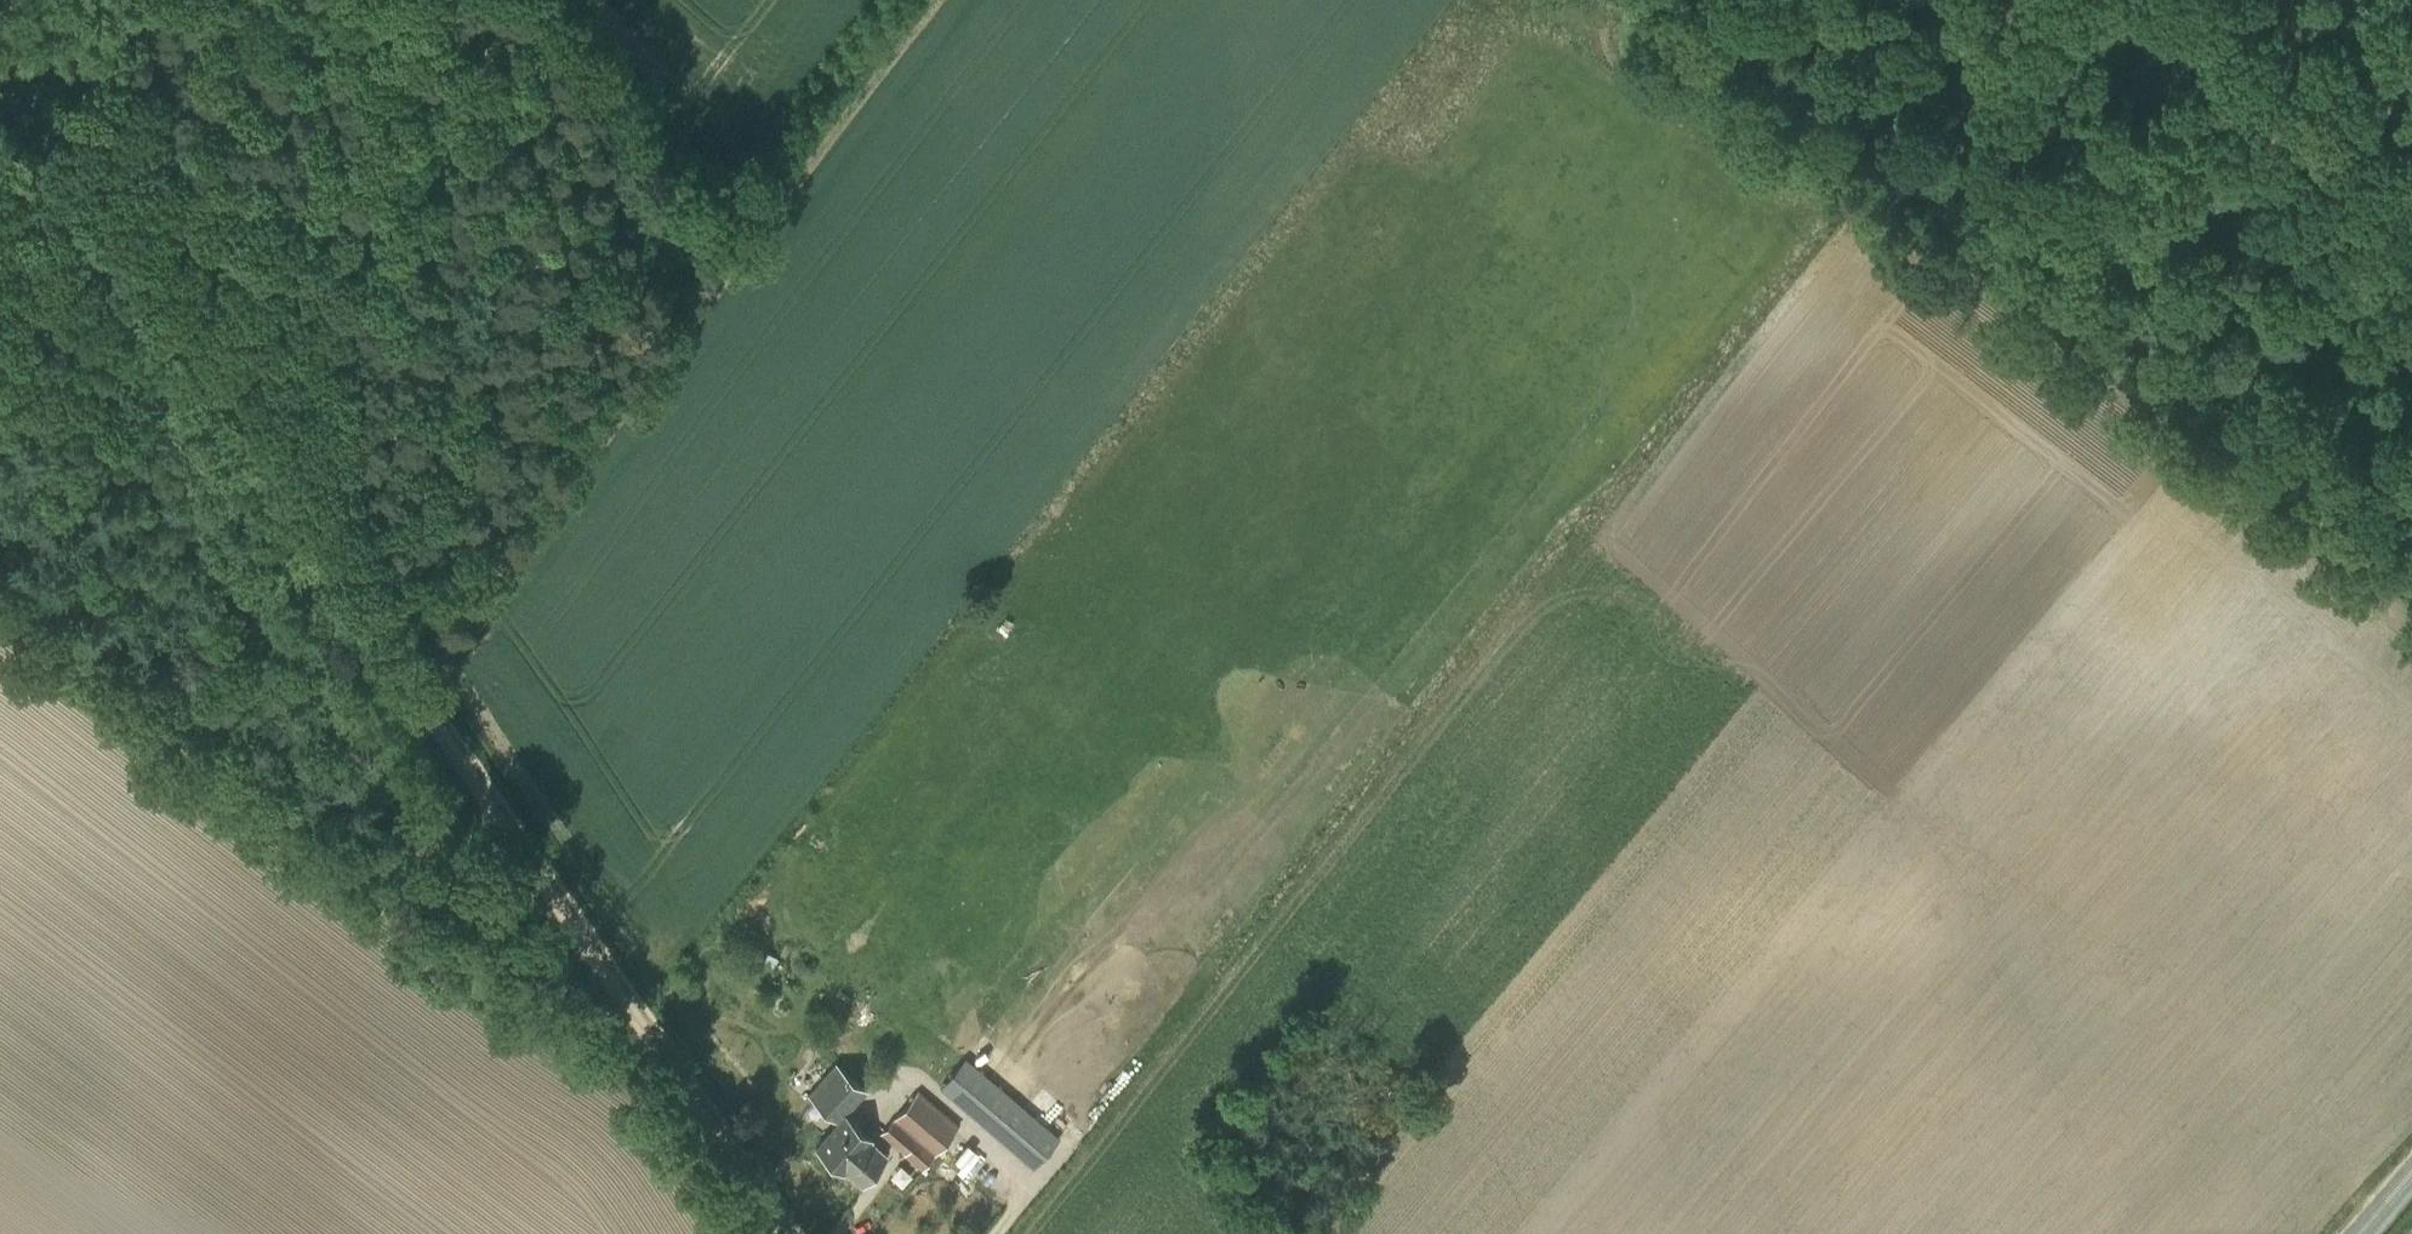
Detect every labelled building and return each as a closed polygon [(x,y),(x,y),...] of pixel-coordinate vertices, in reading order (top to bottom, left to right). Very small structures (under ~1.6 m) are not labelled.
[(965,1057),(939,1089),(1034,1167),(1059,1136),(965,1057)] [(836,1063),(809,1093),(839,1120),(816,1145),(844,1169),(845,1168),(861,1182),(886,1154),(870,1139),(871,1138),(845,1114),(866,1090),(836,1063)] [(918,1090),(881,1133),(922,1168),(959,1126),(918,1090)]
